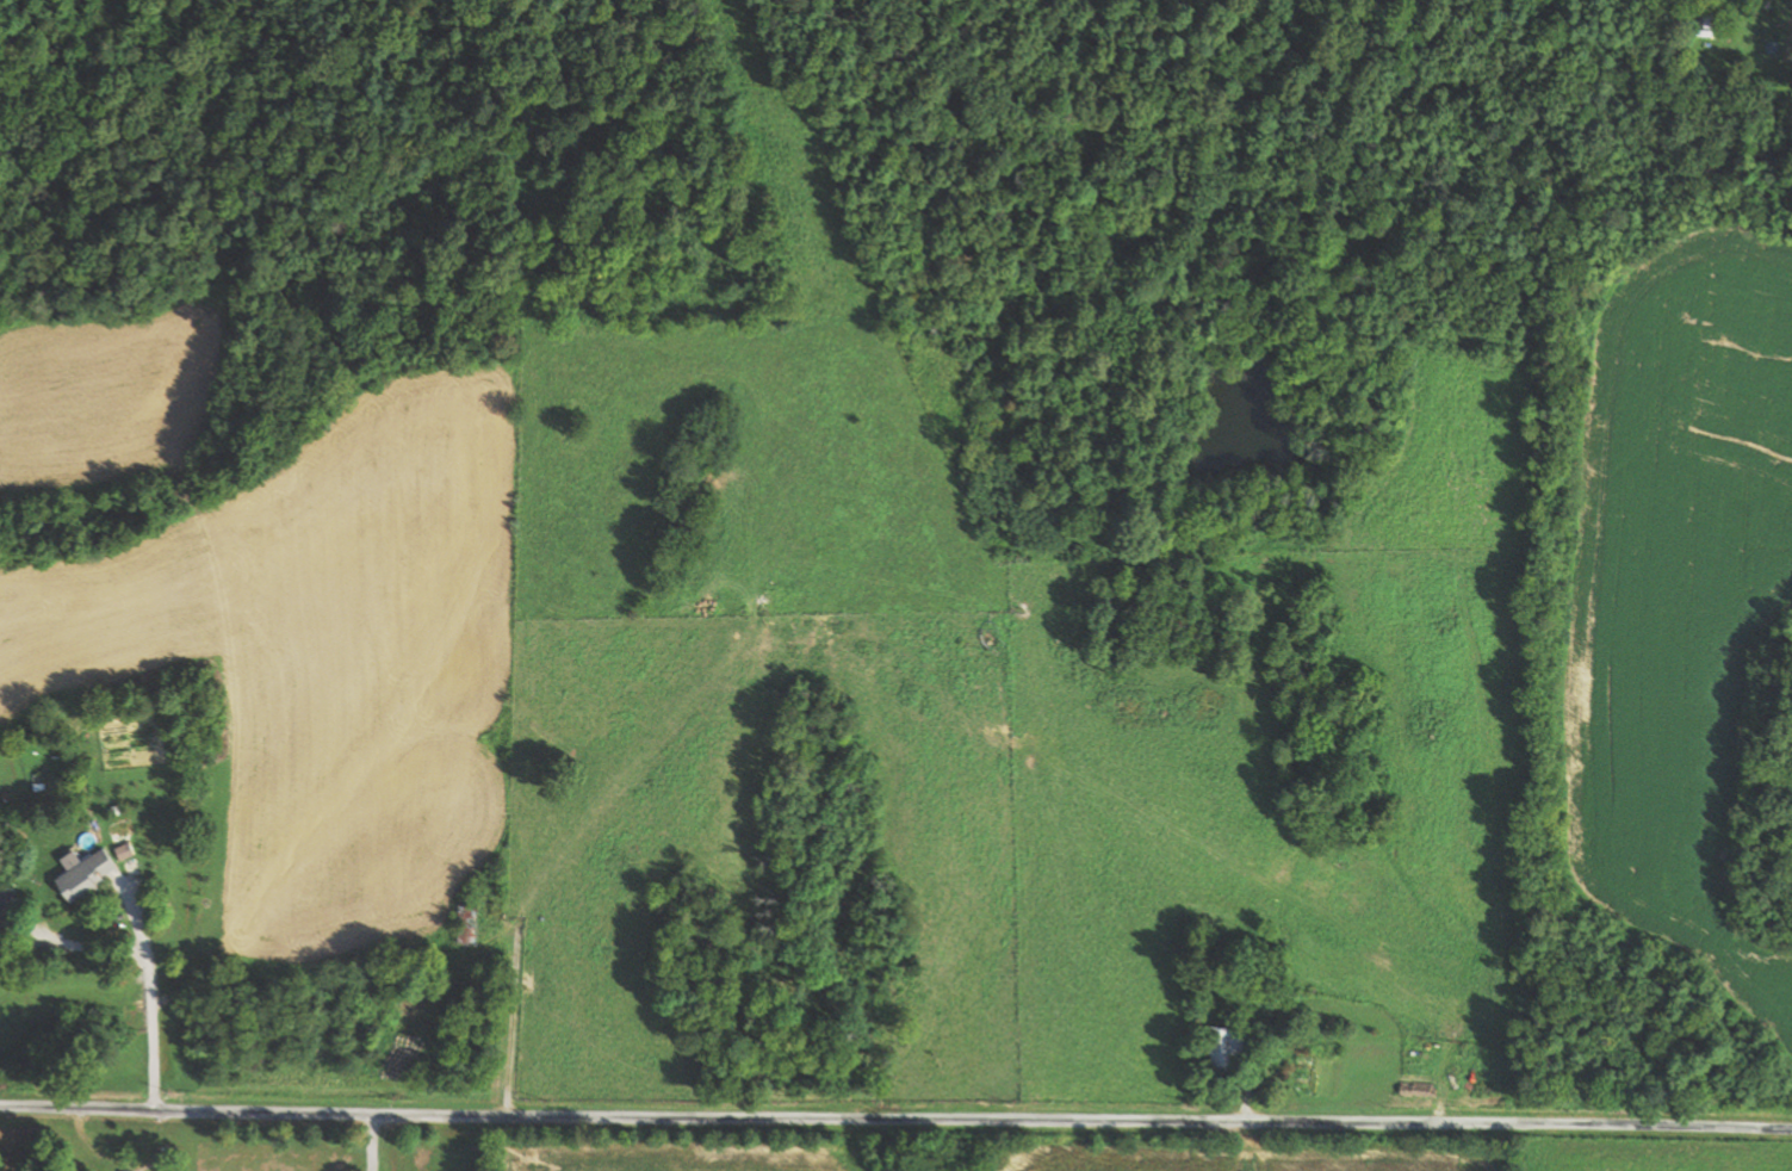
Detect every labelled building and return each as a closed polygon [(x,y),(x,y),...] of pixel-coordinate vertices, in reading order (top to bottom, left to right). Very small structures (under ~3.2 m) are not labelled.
[(85,860),(80,849),(66,857),(73,871),(62,877),(74,900),(125,873),(111,846),(85,860)] [(461,903),(460,944),(484,944),(485,903),(461,903)] [(1257,1026),(1216,1025),(1214,1069),(1247,1070),(1248,1045),(1257,1045),(1257,1026)]
